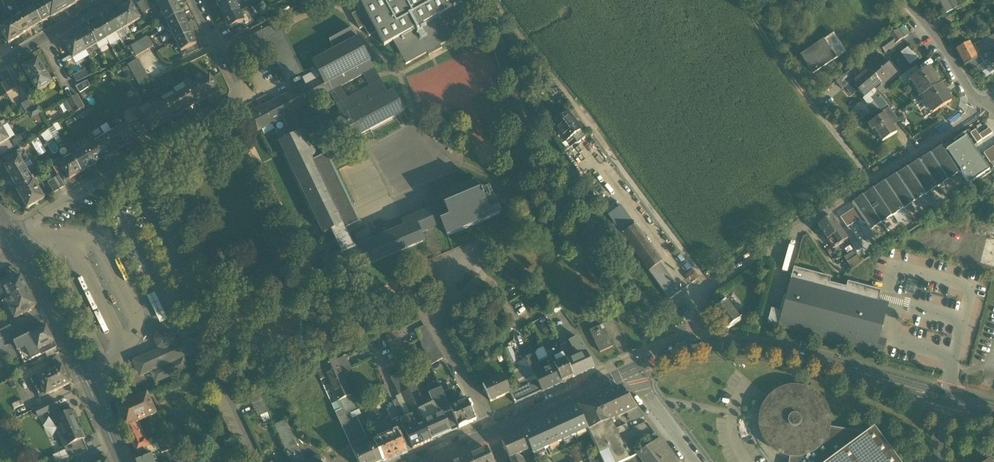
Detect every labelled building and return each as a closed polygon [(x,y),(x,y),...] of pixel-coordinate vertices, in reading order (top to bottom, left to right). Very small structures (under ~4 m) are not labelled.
[(63,11),(56,0),(44,0),(42,2),(42,3),(51,17),(51,18),(63,11)] [(73,4),(71,0),(56,0),(63,11),(74,5),(73,4)] [(143,14),(153,8),(148,0),(144,0),(137,4),(143,14)] [(162,12),(177,5),(175,0),(161,0),(157,2),(162,12)] [(219,9),(235,1),(234,0),(215,0),(219,9)] [(377,32),(359,0),(355,2),(360,11),(352,15),(356,23),(360,29),(364,27),(369,36),(377,32)] [(393,41),(464,2),(463,0),(359,0),(377,32),(384,46),(393,41)] [(946,15),(968,3),(966,0),(938,0),(946,15)] [(219,9),(224,19),(239,11),(235,1),(219,9)] [(470,13),(464,2),(393,41),(406,64),(428,53),(429,56),(442,49),(441,46),(454,38),(447,26),(470,13)] [(41,23),(51,17),(42,3),(33,8),(41,23)] [(118,12),(118,13),(127,27),(140,19),(131,4),(118,12)] [(162,12),(166,22),(182,15),(177,5),(162,12)] [(32,28),(41,23),(33,8),(23,14),(32,28)] [(9,13),(13,20),(17,17),(14,10),(9,13)] [(244,21),(239,11),(224,19),(229,29),(244,21)] [(118,13),(107,19),(116,34),(121,30),(127,27),(118,13)] [(946,19),(949,24),(961,18),(958,13),(946,19)] [(23,14),(17,17),(13,20),(21,35),(32,28),(23,14)] [(166,22),(171,32),(186,25),(182,15),(166,22)] [(107,19),(98,24),(106,39),(116,34),(107,19)] [(21,35),(13,20),(0,27),(0,30),(8,44),(22,36),(21,35)] [(98,24),(89,30),(97,45),(106,39),(98,24)] [(171,32),(176,42),(191,35),(186,25),(171,32)] [(898,31),(902,38),(910,33),(904,26),(898,31)] [(116,34),(120,41),(131,34),(127,27),(121,30),(116,34)] [(231,33),(233,38),(244,33),(241,27),(231,33)] [(329,41),(335,50),(358,38),(352,28),(329,41)] [(89,30),(78,36),(86,51),(97,45),(89,30)] [(246,61),(270,49),(271,49),(262,31),(237,43),(246,61)] [(880,46),(885,53),(902,38),(898,31),(880,46)] [(889,37),(886,32),(881,35),(876,39),(879,44),(889,37)] [(116,34),(106,39),(109,44),(111,46),(120,41),(116,34)] [(73,59),(86,51),(78,36),(77,35),(64,43),(73,59)] [(196,45),(191,35),(176,42),(181,52),(185,50),(196,45)] [(971,47),(977,58),(979,57),(984,54),(993,50),(993,49),(993,35),(971,47)] [(130,46),(135,55),(152,45),(147,36),(135,43),(130,46)] [(833,36),(823,43),(834,59),(844,52),(833,36)] [(320,77),(325,86),(370,62),(371,61),(358,38),(335,50),(312,62),(317,71),(320,77)] [(97,45),(100,49),(109,44),(106,39),(97,45)] [(813,74),(834,59),(823,43),(802,57),(813,74)] [(956,50),(964,65),(969,63),(977,58),(971,47),(969,43),(956,50)] [(86,51),(89,56),(100,49),(97,45),(86,51)] [(185,50),(188,55),(199,50),(196,45),(185,50)] [(919,57),(909,45),(900,52),(909,64),(919,57)] [(86,51),(73,59),(76,64),(89,56),(86,51)] [(983,64),(975,68),(977,72),(980,70),(985,79),(991,75),(988,70),(991,68),(987,61),(988,61),(984,54),(979,57),(983,64)] [(880,56),(867,68),(880,84),(882,86),(896,73),(880,56)] [(969,63),(973,69),(975,68),(983,64),(979,57),(977,58),(969,63)] [(23,68),(32,83),(47,74),(38,59),(37,60),(35,59),(31,61),(31,64),(23,68)] [(127,65),(134,76),(144,70),(143,68),(138,59),(136,60),(134,61),(127,65)] [(374,70),(370,62),(325,86),(327,89),(329,93),(341,87),(363,76),(374,70)] [(916,67),(905,73),(898,79),(902,86),(909,81),(910,81),(911,80),(910,80),(920,74),(916,67)] [(836,82),(842,90),(845,87),(852,82),(851,81),(859,75),(853,68),(842,77),(836,82)] [(873,89),(880,84),(867,68),(859,75),(851,81),(852,82),(858,90),(864,97),(873,89)] [(921,97),(922,96),(939,86),(936,81),(939,80),(936,75),(933,76),(928,68),(920,74),(910,80),(911,80),(921,97)] [(73,76),(77,83),(89,77),(85,70),(73,76)] [(147,75),(144,70),(134,76),(137,81),(147,75)] [(341,87),(329,93),(343,118),(335,123),(341,135),(346,144),(405,112),(393,91),(388,94),(374,70),(363,76),(370,89),(348,100),(341,87)] [(302,79),(305,85),(320,77),(317,71),(302,79)] [(163,76),(170,87),(175,83),(169,73),(163,76)] [(53,84),(47,74),(32,83),(37,92),(53,84)] [(150,81),(147,75),(137,81),(140,86),(140,87),(150,81)] [(210,76),(198,83),(207,99),(219,92),(210,76)] [(1,83),(7,94),(17,88),(11,77),(1,83)] [(291,109),(327,89),(325,86),(320,77),(305,85),(285,96),(291,109)] [(183,83),(187,90),(194,86),(190,78),(183,83)] [(76,87),(80,94),(90,86),(87,81),(76,87)] [(852,82),(845,87),(852,95),(858,90),(852,82)] [(173,89),(177,95),(187,90),(183,83),(173,89)] [(196,105),(207,99),(198,83),(194,86),(187,90),(196,105)] [(941,84),(939,86),(922,96),(933,113),(951,101),(952,101),(950,98),(949,96),(951,95),(948,91),(946,92),(941,84)] [(886,91),(881,86),(875,91),(880,97),(886,91)] [(558,93),(554,87),(548,91),(553,97),(558,93)] [(280,99),(289,115),(294,112),(329,93),(327,89),(291,109),(285,96),(282,98),(280,99)] [(873,89),(864,97),(863,98),(873,112),(879,108),(878,106),(872,99),(878,95),(873,89)] [(185,112),(196,105),(187,90),(177,95),(176,96),(185,112)] [(161,98),(164,103),(176,96),(173,91),(161,98)] [(883,94),(880,97),(889,108),(893,113),(896,111),(883,94)] [(66,101),(74,114),(85,108),(78,95),(66,101)] [(878,106),(879,108),(881,106),(880,105),(883,103),(878,95),(872,99),(878,106)] [(173,118),(185,112),(176,96),(164,103),(173,118)] [(26,114),(29,113),(36,108),(31,99),(21,105),(26,114)] [(249,115),(258,132),(261,130),(272,124),(284,117),(289,115),(280,99),(249,115)] [(833,101),(828,106),(838,118),(844,113),(833,101)] [(138,109),(142,116),(153,110),(149,103),(138,109)] [(162,125),(173,118),(164,103),(153,110),(162,125)] [(136,106),(129,110),(135,120),(142,116),(138,109),(136,106)] [(38,107),(36,108),(29,113),(32,119),(42,113),(38,107)] [(884,115),(889,122),(896,118),(893,114),(893,113),(889,108),(883,112),(884,115)] [(81,118),(91,113),(89,109),(79,114),(81,118)] [(128,124),(135,120),(129,110),(122,114),(128,124)] [(151,132),(162,125),(153,110),(142,116),(151,132)] [(300,133),(303,131),(294,112),(289,115),(298,134),(300,133)] [(565,141),(566,141),(572,136),(580,130),(581,129),(569,113),(554,125),(560,132),(559,133),(565,141)] [(284,117),(293,136),(298,134),(289,115),(284,117)] [(874,130),(883,143),(897,134),(892,127),(889,122),(884,115),(868,125),(872,131),(874,130)] [(834,124),(838,129),(847,124),(843,118),(834,124)] [(900,122),(896,118),(889,122),(892,127),(900,122)] [(303,131),(300,133),(312,158),(316,156),(313,150),(341,135),(335,123),(308,138),(304,131),(303,131)] [(128,124),(117,131),(126,147),(137,140),(128,124)] [(272,124),(261,130),(264,135),(275,129),(272,124)] [(2,128),(0,129),(0,145),(9,140),(4,132),(2,128)] [(983,140),(992,133),(989,129),(979,135),(983,140)] [(572,136),(577,142),(585,136),(580,130),(572,136)] [(975,130),(970,134),(977,144),(982,140),(975,130)] [(114,153),(126,147),(117,131),(105,138),(114,153)] [(19,138),(22,142),(28,138),(25,133),(19,137),(19,138)] [(336,243),(342,253),(355,248),(346,230),(339,214),(351,208),(326,156),(314,162),(312,158),(300,133),(298,134),(293,136),(280,142),(318,220),(317,220),(320,228),(321,227),(325,234),(331,231),(336,243)] [(563,142),(568,149),(577,142),(572,136),(566,141),(565,141),(563,142)] [(19,138),(12,142),(15,147),(22,143),(22,142),(19,138)] [(103,160),(114,153),(105,138),(94,144),(103,160)] [(966,138),(946,151),(961,172),(969,184),(989,170),(966,138)] [(92,166),(103,160),(94,144),(83,151),(92,166)] [(870,231),(961,172),(946,151),(943,146),(875,188),(852,203),(855,208),(862,218),(870,231)] [(983,154),(990,163),(993,161),(993,147),(983,154)] [(81,173),(92,166),(83,151),(72,157),(81,173)] [(17,156),(18,158),(19,158),(23,165),(29,161),(24,152),(17,156)] [(69,180),(81,173),(72,157),(60,164),(69,180)] [(26,170),(23,165),(19,158),(18,158),(4,166),(11,178),(26,170)] [(33,166),(26,170),(33,181),(34,181),(40,177),(33,166)] [(18,190),(33,181),(26,170),(11,178),(18,190)] [(59,176),(54,179),(60,189),(65,187),(59,176)] [(54,193),(60,189),(54,179),(49,182),(48,183),(54,193)] [(442,198),(444,204),(445,206),(436,210),(442,224),(447,236),(501,213),(495,198),(485,202),(483,196),(484,196),(482,190),(481,190),(477,182),(455,191),(450,180),(434,187),(439,199),(442,198)] [(38,188),(34,181),(33,181),(18,190),(16,191),(27,209),(44,199),(38,188)] [(951,188),(948,183),(940,188),(943,193),(951,188)] [(435,208),(436,210),(445,206),(444,204),(442,198),(439,199),(434,187),(427,190),(435,208)] [(617,228),(622,235),(632,228),(633,227),(635,226),(621,206),(608,216),(617,228)] [(339,214),(346,230),(359,224),(351,208),(339,214)] [(435,208),(418,215),(424,231),(433,228),(442,224),(436,210),(435,208)] [(862,218),(855,208),(840,218),(847,228),(856,221),(862,218)] [(404,227),(355,248),(342,253),(350,273),(425,242),(421,233),(424,231),(418,215),(402,222),(404,227)] [(817,226),(827,241),(841,232),(841,231),(831,217),(817,226)] [(874,237),(870,231),(862,218),(856,221),(861,229),(859,231),(867,242),(874,237)] [(635,226),(633,227),(632,228),(659,265),(663,262),(636,225),(635,226)] [(659,265),(632,228),(622,235),(649,272),(659,265)] [(849,235),(845,228),(841,231),(841,232),(845,238),(846,237),(849,235)] [(845,238),(841,232),(827,241),(833,250),(847,241),(845,238)] [(849,235),(846,237),(856,252),(863,248),(853,233),(849,235)] [(843,257),(847,263),(857,256),(853,250),(843,257)] [(323,262),(333,286),(352,278),(350,273),(342,253),(323,262)] [(861,262),(857,256),(847,263),(851,269),(861,262)] [(679,293),(659,265),(649,272),(669,300),(679,293)] [(794,268),(791,279),(781,316),(770,313),(767,324),(883,355),(886,342),(879,340),(876,340),(877,335),(870,333),(879,303),(878,302),(881,291),(848,283),(846,288),(829,284),(831,278),(794,268)] [(692,270),(685,275),(691,283),(698,278),(692,270)] [(9,299),(28,290),(21,277),(15,280),(14,278),(2,285),(1,283),(0,284),(0,295),(5,292),(9,299)] [(36,306),(28,290),(9,299),(13,308),(10,310),(15,319),(30,311),(29,310),(36,306)] [(161,323),(168,320),(156,292),(149,295),(157,314),(161,323)] [(716,293),(713,313),(727,302),(719,292),(716,293)] [(713,313),(726,330),(740,320),(727,302),(713,313)] [(876,340),(879,340),(888,305),(879,303),(870,333),(877,335),(876,340)] [(551,331),(546,323),(539,327),(544,335),(551,331)] [(0,339),(12,334),(14,332),(10,325),(0,331),(0,338),(0,339)] [(30,335),(40,356),(45,354),(57,348),(46,326),(30,335)] [(443,359),(436,347),(424,326),(415,331),(425,354),(431,366),(443,359)] [(590,331),(600,353),(613,347),(604,329),(602,330),(600,326),(590,331)] [(155,379),(161,381),(166,379),(168,373),(172,371),(177,374),(183,371),(185,365),(183,360),(184,356),(190,354),(192,348),(189,343),(183,341),(178,343),(174,342),(175,340),(172,333),(165,330),(158,333),(155,340),(158,348),(160,348),(157,357),(149,361),(143,359),(138,361),(135,367),(138,372),(144,374),(149,372),(153,373),(155,379)] [(385,337),(393,354),(404,349),(396,331),(385,337)] [(0,339),(4,347),(16,342),(12,334),(0,339)] [(16,342),(4,347),(8,357),(10,364),(21,358),(24,364),(40,356),(30,335),(16,342)] [(572,359),(566,362),(573,378),(594,368),(586,353),(577,338),(569,342),(575,353),(570,355),(572,359)] [(565,360),(566,362),(572,359),(570,355),(575,353),(569,342),(560,347),(563,354),(565,360)] [(60,353),(57,348),(45,354),(47,359),(57,355),(60,353)] [(549,355),(544,348),(538,350),(535,355),(537,361),(549,356),(549,355)] [(549,356),(554,365),(558,363),(557,359),(556,357),(554,352),(549,355),(549,356)] [(563,354),(556,357),(557,359),(558,363),(565,360),(563,354)] [(46,360),(51,370),(60,366),(61,366),(57,355),(47,359),(46,360)] [(526,380),(535,376),(543,372),(537,361),(535,355),(518,363),(526,380)] [(346,356),(336,361),(343,374),(352,370),(346,356)] [(554,365),(549,356),(537,361),(543,372),(554,367),(554,365)] [(338,418),(350,445),(364,439),(354,418),(352,419),(350,414),(359,410),(343,374),(336,361),(336,359),(322,366),(327,378),(338,402),(342,410),(336,413),(338,418)] [(565,360),(558,363),(554,365),(554,367),(562,383),(573,378),(566,362),(565,360)] [(520,387),(528,384),(526,380),(518,363),(518,362),(511,366),(520,387)] [(51,370),(37,377),(46,395),(70,384),(62,366),(61,366),(60,366),(51,370)] [(315,368),(321,381),(327,378),(322,366),(315,368)] [(537,380),(542,392),(562,383),(554,367),(543,372),(535,376),(537,380)] [(413,399),(410,391),(407,385),(406,384),(401,373),(391,378),(396,389),(400,396),(402,395),(405,403),(413,399)] [(483,385),(490,402),(492,401),(492,402),(497,400),(496,399),(510,393),(510,392),(503,376),(483,385)] [(39,398),(46,395),(37,377),(31,380),(39,398)] [(510,393),(515,404),(542,392),(537,380),(528,384),(520,387),(510,392),(510,393)] [(434,404),(426,407),(417,388),(413,383),(407,385),(410,391),(413,399),(418,411),(424,424),(440,417),(434,404)] [(441,389),(443,392),(452,389),(449,383),(448,383),(449,383),(440,387),(441,389)] [(282,428),(285,435),(316,422),(309,407),(322,401),(314,385),(289,397),(293,405),(288,407),(291,413),(283,417),(288,425),(282,428)] [(389,394),(385,385),(378,388),(382,397),(389,394)] [(596,400),(595,400),(605,422),(611,420),(627,414),(637,409),(636,408),(622,389),(622,388),(621,388),(621,389),(596,400)] [(440,417),(424,424),(431,441),(432,441),(433,441),(433,440),(459,429),(449,408),(443,392),(441,389),(429,394),(434,404),(440,417)] [(781,451),(790,454),(804,453),(814,447),(822,438),(826,427),(826,417),(823,408),(818,401),(811,395),(802,391),(793,390),(783,392),(775,396),(768,403),(764,411),(762,420),(763,430),(767,439),(773,446),(781,451)] [(117,407),(126,428),(135,424),(139,423),(157,415),(147,394),(117,407)] [(250,399),(255,411),(266,406),(261,394),(250,399)] [(396,398),(397,400),(401,410),(405,419),(411,416),(405,403),(402,395),(400,396),(396,398)] [(413,449),(431,441),(424,424),(418,411),(413,399),(405,403),(411,416),(413,419),(408,421),(412,429),(405,432),(413,449)] [(35,410),(38,417),(49,412),(50,412),(57,408),(59,407),(56,400),(35,410)] [(405,419),(401,410),(397,400),(393,402),(395,407),(397,412),(400,418),(401,421),(405,419)] [(449,408),(459,429),(467,425),(476,421),(467,400),(466,400),(449,408)] [(611,420),(605,422),(595,400),(594,400),(594,401),(578,407),(577,408),(588,430),(599,453),(603,461),(625,461),(630,460),(637,456),(629,439),(621,442),(618,436),(616,430),(611,420)] [(12,405),(14,410),(23,405),(21,401),(12,405)] [(332,405),(336,413),(342,410),(338,402),(332,405)] [(269,412),(266,406),(255,411),(258,417),(269,412)] [(387,410),(392,421),(400,418),(397,412),(395,407),(387,410)] [(64,435),(56,417),(60,415),(57,408),(50,412),(49,412),(60,437),(64,435)] [(577,408),(550,420),(560,442),(588,430),(577,408)] [(627,414),(630,421),(640,414),(637,409),(627,414)] [(361,415),(359,410),(350,414),(352,419),(354,418),(361,415)] [(61,416),(60,415),(56,417),(64,435),(60,437),(65,448),(83,440),(85,438),(81,430),(80,431),(71,412),(61,416)] [(405,419),(401,421),(405,432),(412,429),(408,421),(413,419),(411,416),(405,419)] [(223,428),(218,417),(209,422),(214,433),(223,428)] [(354,453),(350,445),(338,418),(306,432),(319,461),(358,461),(354,453)] [(533,455),(560,442),(550,420),(523,433),(531,450),(533,455)] [(142,440),(146,438),(139,423),(135,424),(142,440)] [(10,432),(6,424),(0,427),(0,437),(10,432)] [(126,428),(133,445),(142,441),(142,440),(135,424),(126,428)] [(616,430),(618,436),(628,431),(626,426),(616,430)] [(826,427),(822,438),(814,447),(804,453),(790,454),(789,461),(828,461),(861,438),(857,432),(826,427)] [(861,438),(828,461),(899,461),(874,428),(861,438)] [(378,438),(379,442),(395,435),(393,431),(378,438)] [(502,442),(510,459),(516,456),(522,454),(531,450),(523,433),(502,442)] [(382,461),(384,461),(392,458),(395,457),(396,457),(406,452),(397,434),(395,435),(379,442),(374,444),(382,461)] [(646,441),(650,446),(659,439),(655,434),(646,441)] [(168,438),(173,449),(179,446),(174,435),(168,438)] [(150,455),(147,448),(150,447),(146,438),(142,440),(142,441),(133,445),(136,453),(140,460),(150,456),(150,455)] [(160,450),(162,454),(171,450),(166,438),(157,443),(160,450)] [(365,439),(364,439),(350,445),(354,453),(369,447),(365,439)] [(647,461),(677,461),(663,444),(659,439),(650,446),(640,453),(646,461),(647,461)] [(73,458),(88,452),(83,440),(65,448),(66,450),(69,449),(72,457),(73,458)] [(157,443),(150,447),(147,448),(150,455),(160,450),(157,443)] [(369,447),(376,461),(382,461),(374,444),(369,447)] [(369,447),(354,453),(358,461),(376,461),(369,447)] [(487,450),(486,450),(486,449),(478,453),(470,457),(472,461),(492,461),(487,450)] [(66,450),(53,456),(56,461),(60,461),(70,458),(66,450)] [(533,455),(531,450),(522,454),(526,460),(534,457),(533,455)] [(73,458),(75,461),(83,461),(90,459),(91,459),(88,452),(73,458)] [(108,460),(106,461),(103,453),(91,459),(90,459),(92,461),(108,461),(108,460)] [(599,453),(589,458),(590,461),(603,461),(599,453)] [(646,461),(640,453),(637,456),(630,460),(625,461),(644,461),(646,461)]
